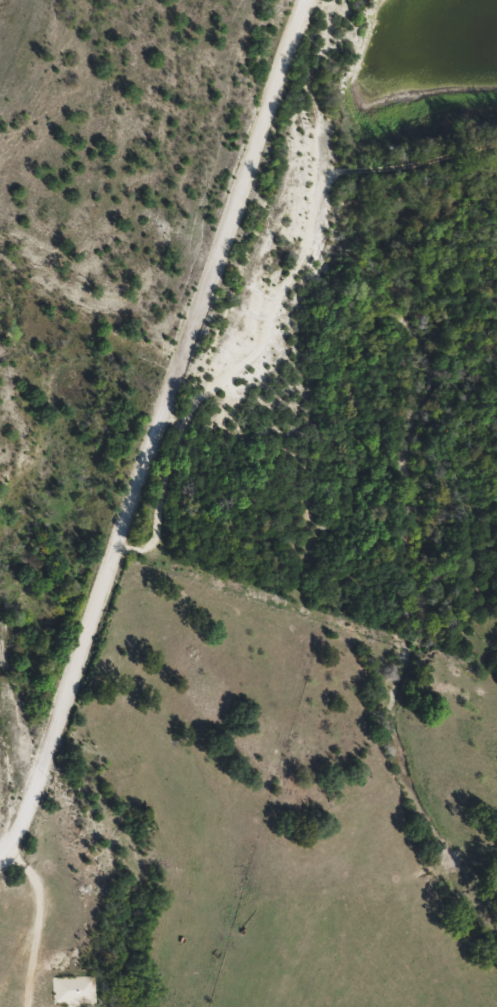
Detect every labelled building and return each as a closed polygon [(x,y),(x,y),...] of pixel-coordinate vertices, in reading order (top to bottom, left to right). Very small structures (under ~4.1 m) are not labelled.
[(55,1004),(71,1003),(71,1006),(84,1006),(84,1002),(100,1001),(100,975),(55,977),(55,1004)]
